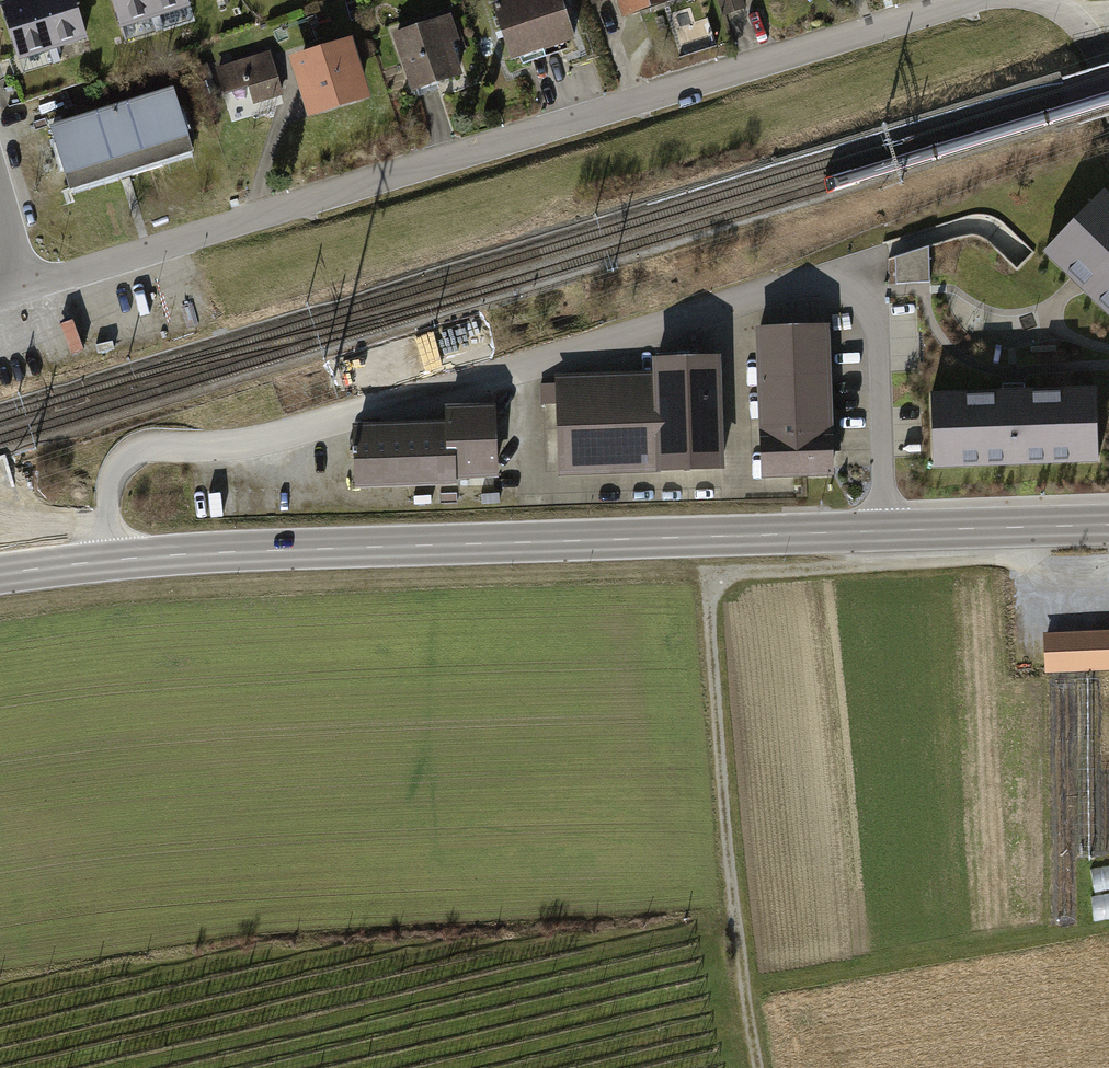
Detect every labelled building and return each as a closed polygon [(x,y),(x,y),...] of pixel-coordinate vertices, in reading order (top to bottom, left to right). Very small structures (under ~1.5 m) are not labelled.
[(0,0),(0,2),(17,58),(50,48),(35,0),(2,0),(0,0)] [(50,48),(83,38),(71,0),(35,0),(50,48)] [(121,25),(154,15),(149,0),(113,0),(121,25)] [(154,15),(187,5),(185,0),(149,0),(154,15)] [(541,45),(525,0),(497,0),(489,3),(509,57),(541,45)] [(573,34),(561,0),(525,0),(541,45),(573,34)] [(619,18),(673,0),(612,0),(619,18)] [(724,15),(745,7),(742,0),(718,0),(724,15)] [(449,14),(390,33),(408,91),(460,74),(449,41),(457,39),(449,14)] [(347,35),(287,54),(307,116),(367,97),(347,35)] [(268,58),(212,75),(221,102),(246,94),(254,117),(283,108),(268,58)] [(48,134),(69,198),(192,158),(171,94),(48,134)] [(1108,190),(1047,255),(1076,283),(1108,314),(1108,191),(1108,190)] [(928,248),(896,259),(897,284),(930,282),(928,248)] [(760,327),(764,471),(801,470),(830,469),(826,325),(760,327)] [(559,379),(561,468),(720,464),(718,356),(656,358),(657,377),(559,379)] [(933,395),(935,464),(1100,458),(1098,389),(933,395)] [(357,440),(358,489),(495,486),(494,412),(452,422),(452,439),(357,440)] [(1041,630),(1043,671),(1108,668),(1108,627),(1041,630)]
